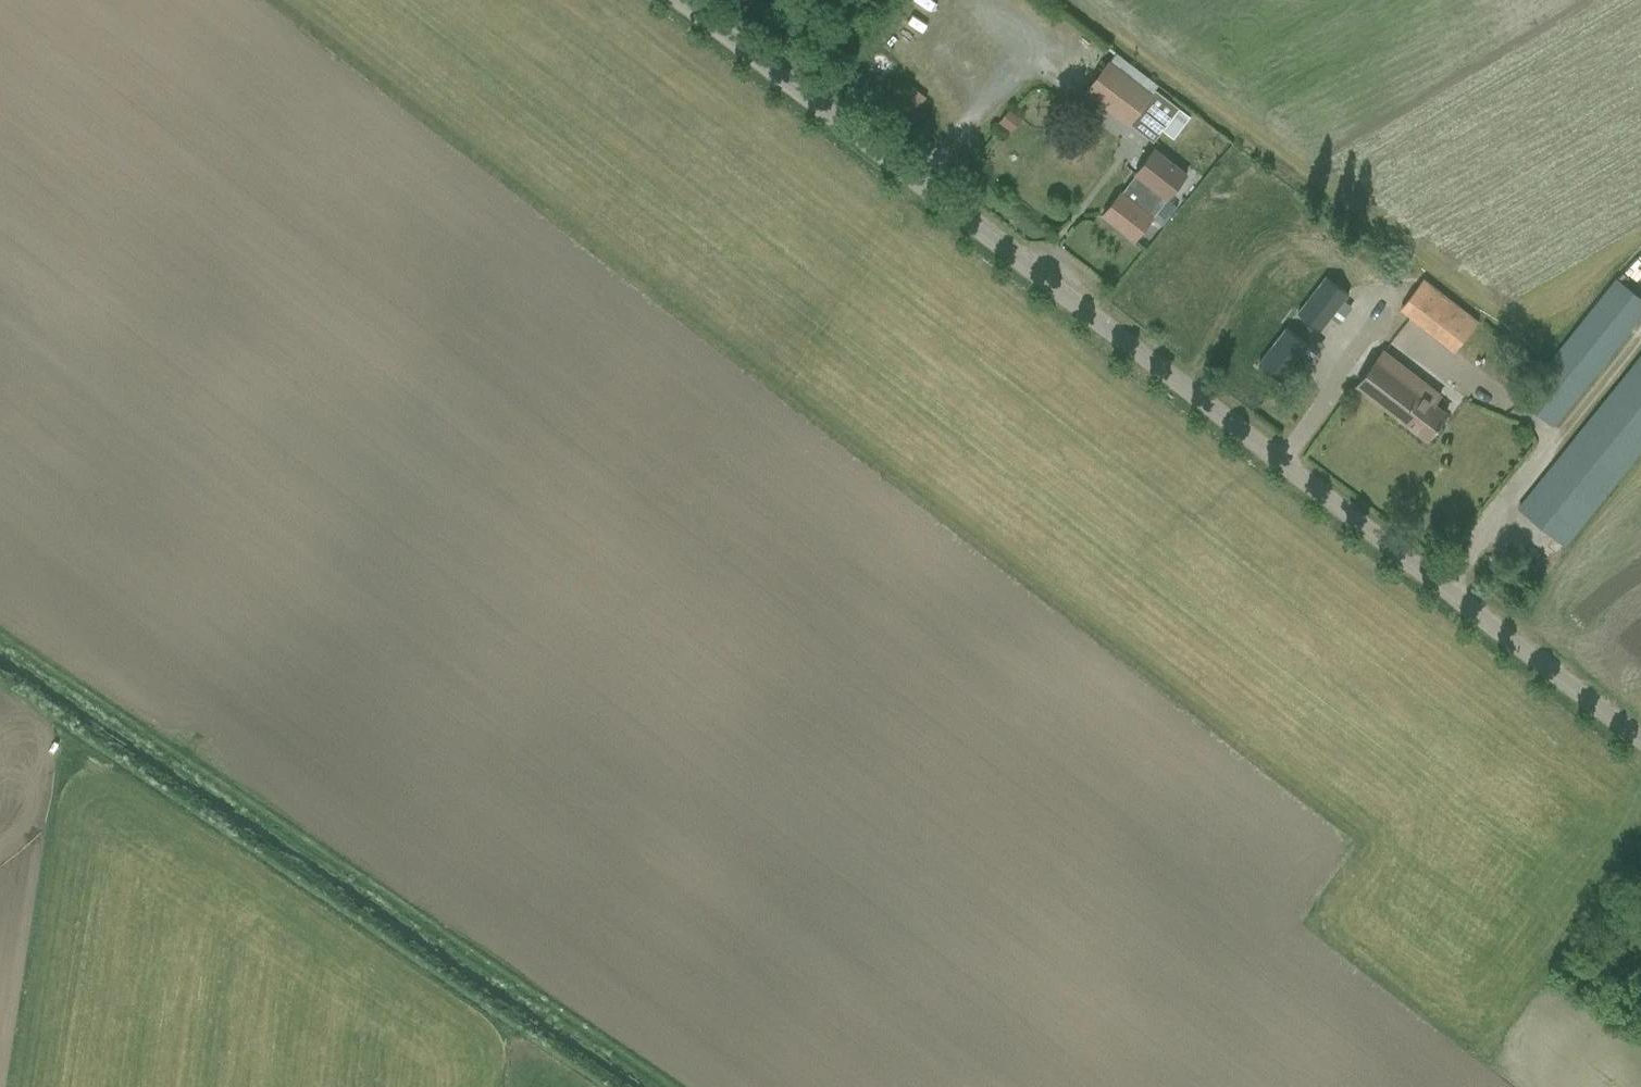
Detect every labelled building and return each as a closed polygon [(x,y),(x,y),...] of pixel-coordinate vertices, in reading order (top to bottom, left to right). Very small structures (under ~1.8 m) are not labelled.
[(1179,107),(1155,89),(1152,92),(1110,60),(1086,90),(1152,141),(1179,107)] [(1190,116),(1179,107),(1162,129),(1173,138),(1190,116)] [(1021,117),(1010,108),(999,122),(1009,131),(1021,117)] [(1147,214),(1161,198),(1165,201),(1188,174),(1154,147),(1132,174),(1138,179),(1133,185),(1131,183),(1122,193),(1121,192),(1103,215),(1135,240),(1152,218),(1147,214)] [(1448,351),(1475,321),(1421,272),(1394,302),(1448,351)] [(1321,331),(1348,296),(1323,277),(1306,299),(1312,302),(1301,316),(1321,331)] [(1519,398),(1555,426),(1640,319),(1640,297),(1616,277),(1519,398)] [(1281,379),(1294,362),(1307,345),(1286,328),(1259,363),(1281,379)] [(1383,350),(1357,384),(1428,438),(1447,414),(1435,404),(1442,395),(1383,350)] [(1640,448),(1640,356),(1519,509),(1564,544),(1640,448)]
